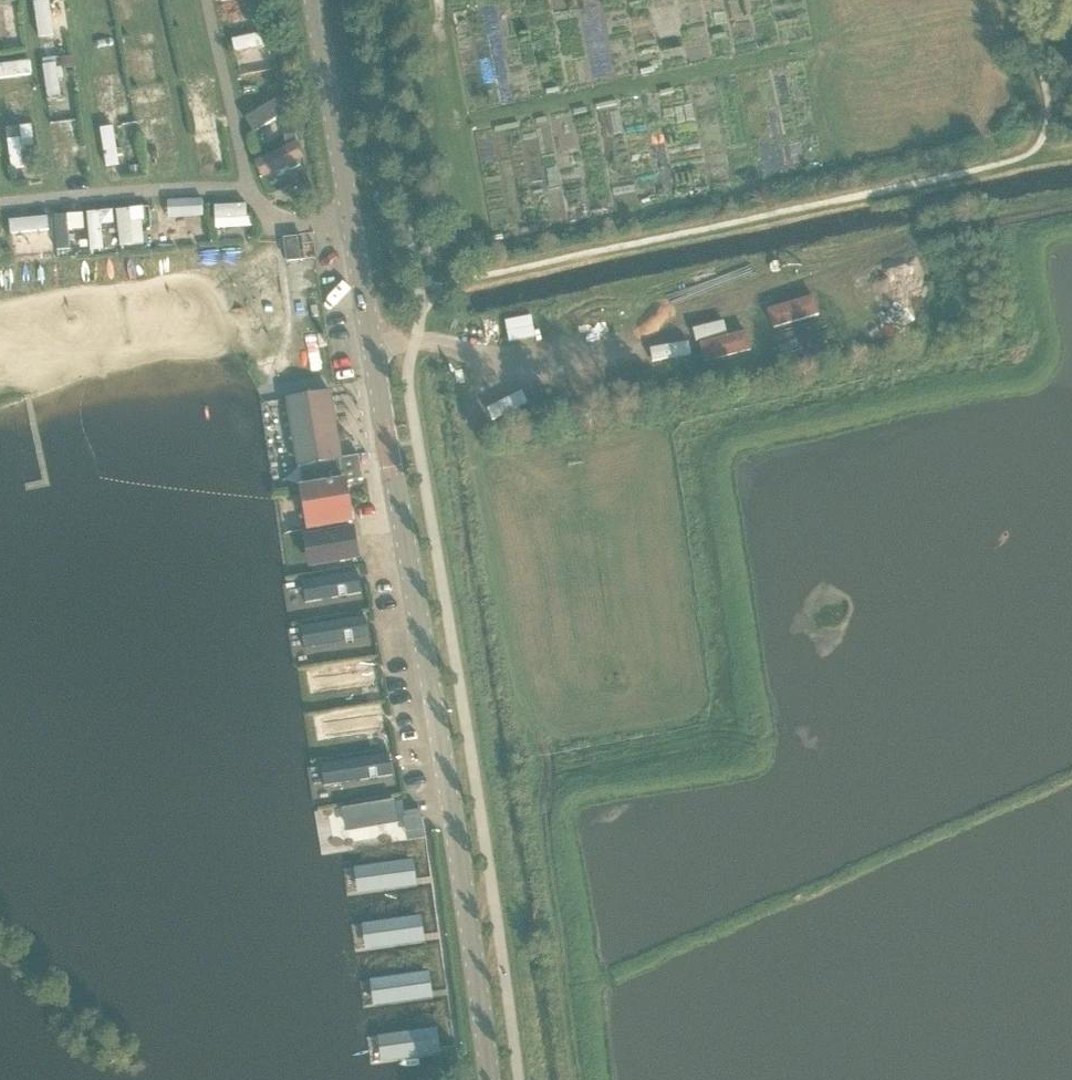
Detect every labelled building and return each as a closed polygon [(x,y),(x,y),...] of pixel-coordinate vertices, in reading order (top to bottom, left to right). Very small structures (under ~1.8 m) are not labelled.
[(115,58),(109,80),(166,95),(171,73),(115,58)] [(99,107),(88,126),(139,155),(150,136),(99,107)] [(131,229),(131,291),(153,291),(153,229),(131,229)] [(94,233),(72,236),(80,297),(102,294),(94,233)] [(193,233),(183,295),(205,298),(215,237),(193,233)] [(33,243),(12,249),(28,309),(50,303),(33,243)] [(825,287),(811,289),(815,320),(830,318),(825,287)] [(363,479),(362,479),(359,456),(341,459),(330,392),(285,400),(297,466),(300,466),(303,488),(301,488),(308,530),(315,565),(358,558),(353,530),(342,531),(340,524),(352,522),(344,482),(363,479)] [(356,572),(308,580),(312,602),(360,593),(356,572)] [(364,616),(307,626),(311,648),(368,638),(364,616)] [(372,662),(311,671),(314,693),(375,684),(372,662)] [(380,708),(322,717),(325,738),(383,729),(380,708)] [(388,754),(326,763),(329,785),(391,776),(388,754)] [(394,800),(346,808),(350,831),(398,823),(394,800)] [(420,810),(404,812),(409,839),(424,837),(420,810)] [(411,862),(356,869),(359,887),(414,879),(411,862)] [(419,918),(364,925),(367,943),(422,935),(419,918)] [(427,974),(372,981),(374,999),(429,991),(427,974)] [(435,1030),(380,1037),(382,1055),(437,1047),(435,1030)]
